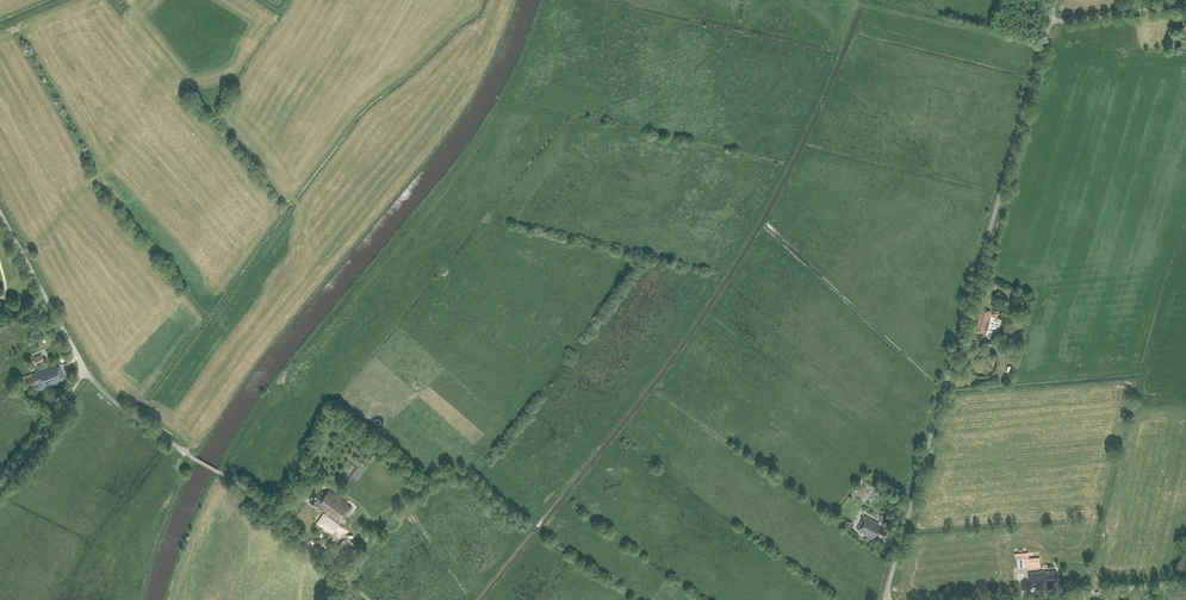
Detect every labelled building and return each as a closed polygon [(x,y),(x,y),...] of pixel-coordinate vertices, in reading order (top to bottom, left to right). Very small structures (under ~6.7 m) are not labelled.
[(989,316),(991,311),(982,308),(981,313),(978,313),(977,316),(980,317),(979,320),(976,320),(973,331),(985,334),(990,317),(988,317),(989,316)] [(44,362),(41,354),(33,358),(36,365),(44,362)] [(40,390),(66,379),(59,362),(36,372),(36,373),(32,375),(31,374),(19,379),(23,389),(37,384),(40,390)] [(325,495),(317,489),(309,500),(326,513),(325,514),(323,512),(315,523),(331,534),(338,524),(327,515),(327,514),(339,523),(351,506),(329,490),(325,495)] [(869,495),(870,492),(860,489),(858,496),(865,498),(866,494),(869,495)] [(888,530),(865,516),(857,530),(874,540),(877,535),(883,539),(888,530)] [(344,539),(336,547),(351,561),(358,554),(344,539)] [(1025,568),(1029,567),(1029,569),(1040,568),(1039,557),(1028,558),(1028,553),(1014,554),(1015,558),(1014,558),(1015,568),(1025,568)] [(1035,591),(1035,587),(1050,586),(1049,581),(1057,581),(1056,570),(1029,573),(1030,591),(1035,591)]
